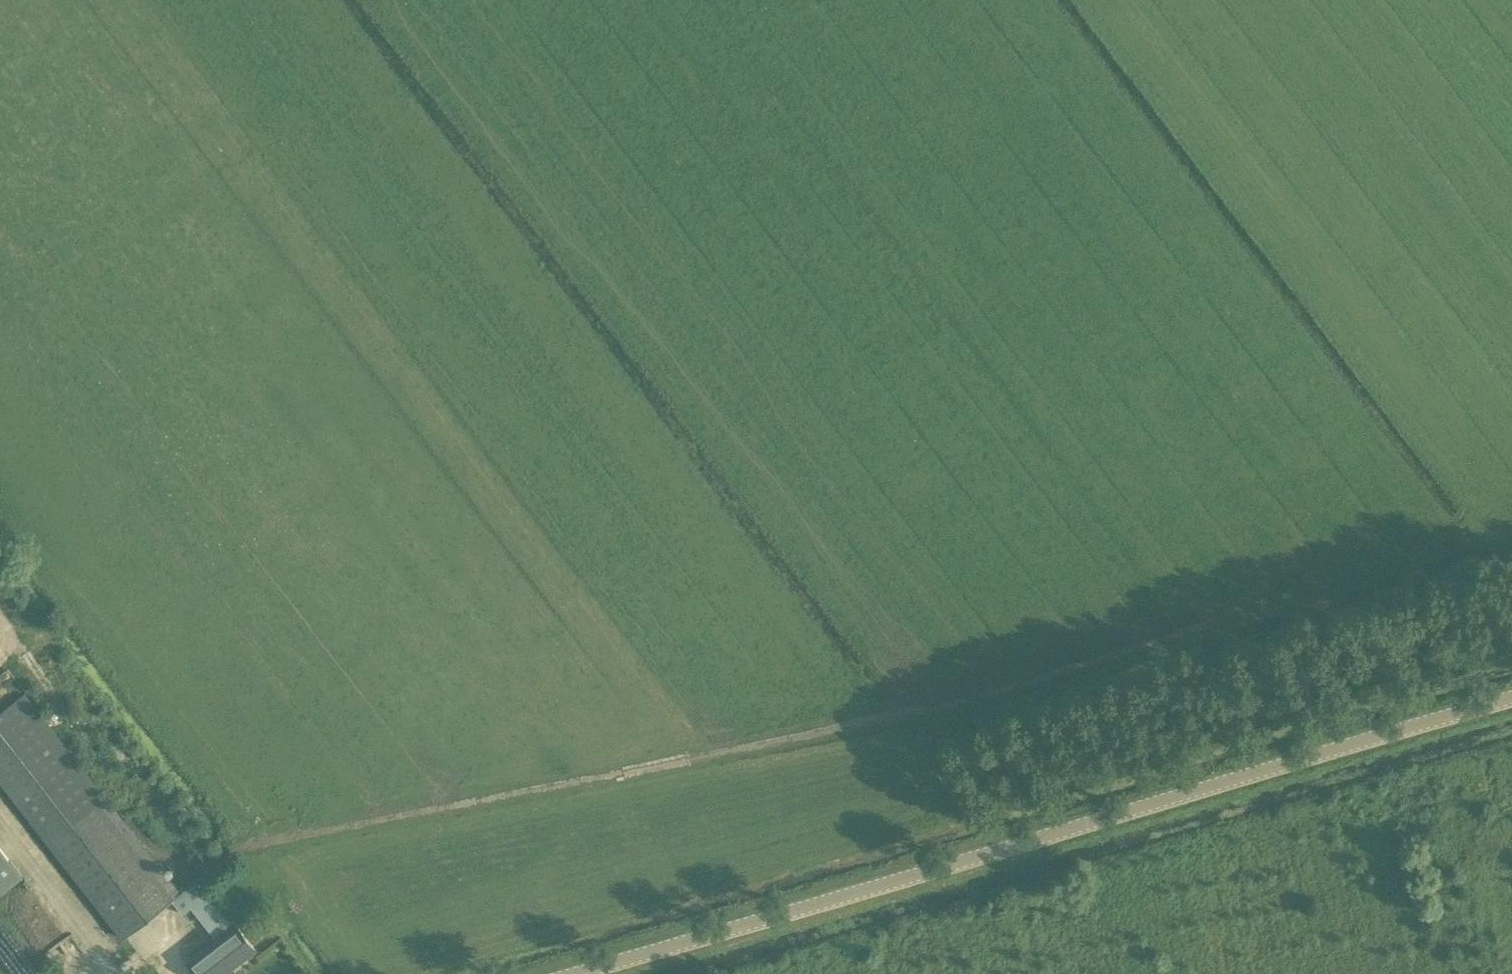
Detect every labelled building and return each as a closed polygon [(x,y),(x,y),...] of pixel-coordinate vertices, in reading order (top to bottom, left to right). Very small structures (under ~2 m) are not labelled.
[(0,713),(0,778),(122,936),(172,897),(183,912),(192,906),(218,940),(189,962),(198,973),(223,973),(255,949),(236,925),(238,924),(201,876),(180,893),(25,694),(0,713)] [(24,877),(0,845),(0,895),(24,877)]
